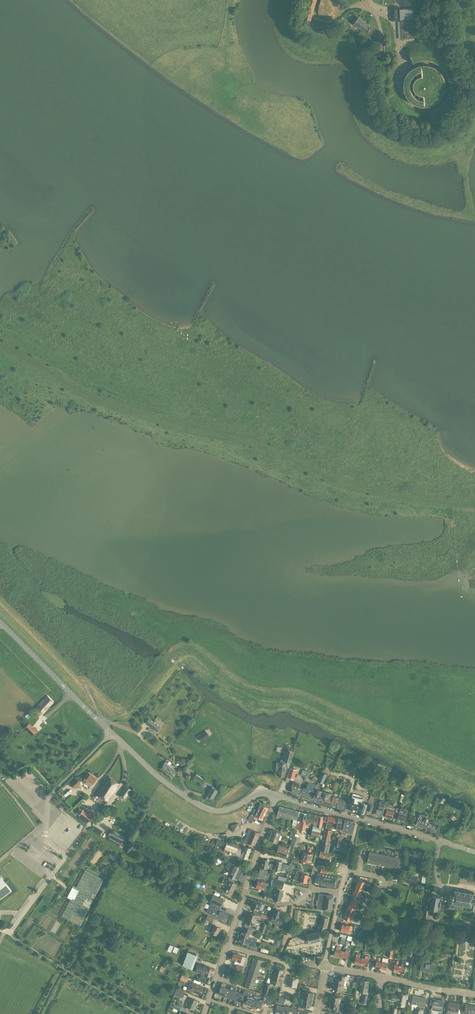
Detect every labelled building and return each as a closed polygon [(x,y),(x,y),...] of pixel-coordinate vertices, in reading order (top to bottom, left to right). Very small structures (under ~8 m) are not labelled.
[(304,18),(306,19),(305,22),(310,24),(317,0),(309,0),(304,18)] [(323,7),(328,9),(331,1),(329,0),(324,0),(321,7),(321,9),(321,10),(321,11),(321,12),(321,13),(321,14),(321,15),(322,15),(322,14),(322,13),(322,12),(322,11),(323,9),(323,8),(323,7)] [(414,19),(414,9),(400,9),(400,20),(401,19),(402,39),(415,38),(414,19)] [(370,35),(375,29),(371,26),(359,17),(354,24),(366,33),(367,32),(370,35)] [(47,695),(41,701),(36,707),(43,713),(53,702),(47,695)] [(149,717),(145,722),(150,726),(151,726),(157,731),(160,726),(154,721),(149,717)] [(32,735),(37,731),(29,723),(24,728),(32,735)] [(201,741),(209,735),(206,731),(198,736),(201,741)] [(284,777),(286,763),(286,761),(290,762),(294,751),(287,749),(284,760),(281,759),(280,762),(279,766),(276,766),(276,771),(279,771),(278,776),(284,777)] [(169,766),(171,762),(167,760),(161,768),(173,777),(177,771),(169,766)] [(288,777),(294,779),(297,769),(291,768),(288,777)] [(323,784),(327,774),(322,772),(318,782),(323,784)] [(90,786),(92,783),(96,778),(90,773),(86,778),(85,777),(82,781),(90,786)] [(202,783),(204,780),(196,774),(194,777),(202,783)] [(107,785),(112,779),(107,775),(96,793),(102,798),(108,789),(107,788),(108,786),(107,785)] [(74,788),(80,782),(76,778),(70,783),(74,788)] [(108,789),(102,798),(107,801),(119,784),(112,779),(107,785),(108,786),(107,788),(108,789)] [(299,794),(301,789),(302,788),(298,786),(299,783),(293,781),(292,784),(289,783),(287,788),(290,789),(289,790),(299,794)] [(302,790),(301,789),(299,794),(312,800),(314,795),(313,794),(314,791),(314,792),(317,784),(316,784),(315,785),(308,782),(306,788),(303,787),(302,790)] [(126,796),(131,789),(126,786),(121,792),(126,796)] [(211,802),(218,790),(215,789),(215,788),(212,787),(211,788),(211,789),(205,799),(211,802)] [(318,802),(320,794),(322,791),(316,788),(314,795),(312,800),(318,802)] [(331,805),(332,798),(334,796),(332,796),(333,793),(322,791),(320,794),(318,802),(331,805)] [(346,800),(338,798),(336,807),(344,808),(346,800)] [(365,814),(368,804),(362,803),(363,800),(353,798),(349,810),(365,814)] [(382,816),(382,815),(384,807),(385,806),(386,802),(380,800),(378,808),(377,808),(376,814),(378,814),(378,815),(382,816)] [(262,819),(268,807),(261,804),(258,810),(255,809),(253,814),(251,813),(248,819),(252,821),(255,815),(262,819)] [(284,817),(291,819),(292,818),(293,810),(279,806),(277,815),(284,817)] [(388,808),(384,807),(382,815),(392,818),(393,815),(394,815),(394,812),(394,811),(388,810),(388,808)] [(405,809),(401,808),(398,819),(405,821),(407,815),(406,815),(407,812),(404,811),(405,809)] [(92,816),(83,809),(79,815),(87,821),(92,816)] [(300,820),(301,820),(305,821),(307,813),(299,812),(298,818),(300,818),(300,820)] [(307,813),(305,821),(311,822),(314,823),(317,823),(318,815),(307,813)] [(317,823),(314,823),(313,826),(322,827),(324,816),(318,815),(317,823)] [(336,828),(338,818),(328,816),(326,828),(332,829),(333,827),(336,828)] [(353,833),(356,822),(345,819),(342,830),(348,832),(348,834),(352,835),(353,833)] [(426,828),(428,822),(418,819),(416,824),(426,828)] [(299,829),(305,830),(306,825),(310,825),(311,822),(305,821),(301,820),(300,824),(299,829)] [(239,822),(232,824),(234,831),(241,829),(239,822)] [(438,826),(437,826),(433,824),(431,830),(435,831),(436,830),(436,831),(439,832),(441,826),(438,824),(438,826)] [(320,836),(322,827),(313,826),(311,835),(320,836)] [(323,841),(329,843),(332,829),(326,828),(323,841)] [(244,841),(249,843),(255,845),(260,833),(249,829),(244,841)] [(277,842),(281,832),(273,829),(270,839),(277,842)] [(107,837),(120,844),(124,837),(111,830),(107,837)] [(334,844),(340,846),(342,838),(335,837),(334,844)] [(213,839),(211,842),(206,840),(204,844),(213,848),(217,842),(213,839)] [(216,844),(215,849),(221,851),(222,846),(223,846),(224,842),(217,839),(216,843),(216,844)] [(329,843),(323,841),(321,850),(329,852),(330,846),(331,843),(329,843)] [(228,842),(224,851),(226,851),(241,857),(242,856),(247,858),(251,848),(245,846),(244,850),(238,848),(239,846),(228,842)] [(286,856),(289,848),(279,846),(277,854),(286,856)] [(307,852),(304,851),(302,859),(302,862),(305,863),(306,860),(311,861),(313,853),(310,853),(311,849),(308,848),(308,850),(307,852)] [(330,859),(332,853),(321,850),(319,856),(323,857),(322,859),(330,861),(330,859)] [(270,863),(270,864),(268,863),(269,860),(264,859),(262,867),(274,870),(276,864),(270,863)] [(282,869),(288,870),(289,864),(285,863),(282,863),(282,862),(277,860),(275,869),(280,870),(281,869),(282,870),(282,869)] [(227,865),(232,867),(229,875),(230,876),(235,879),(236,879),(241,867),(228,861),(227,865)] [(268,875),(266,874),(268,870),(261,868),(258,876),(265,878),(264,881),(270,883),(271,879),(267,878),(268,875)] [(71,898),(62,916),(80,925),(103,879),(85,870),(76,887),(80,889),(74,900),(71,898)] [(296,874),(295,874),(294,879),(306,882),(308,874),(303,873),(303,871),(297,870),(296,874)] [(328,878),(328,875),(318,873),(318,876),(319,876),(318,884),(319,884),(327,885),(328,878)] [(414,888),(418,877),(407,873),(404,881),(413,884),(412,887),(414,888)] [(335,886),(336,879),(337,880),(338,877),(328,875),(328,878),(327,885),(335,886)] [(0,878),(0,898),(11,890),(1,877),(0,878)] [(282,887),(283,887),(284,881),(273,878),(271,884),(277,886),(276,891),(275,891),(273,891),(273,894),(274,895),(275,895),(274,899),(281,901),(282,897),(283,893),(284,889),(282,888),(282,887)] [(359,879),(357,884),(370,890),(371,887),(365,885),(366,882),(359,879)] [(225,891),(231,894),(232,894),(234,890),(233,890),(236,884),(229,881),(226,880),(224,884),(227,885),(225,891)] [(256,887),(263,889),(267,890),(269,883),(258,880),(257,883),(256,885),(256,886),(256,887)] [(448,905),(447,907),(455,909),(456,904),(459,904),(459,905),(460,905),(460,904),(465,905),(465,906),(466,906),(466,905),(469,906),(469,909),(470,910),(474,911),(474,896),(473,896),(474,894),(474,893),(474,892),(473,891),(473,892),(468,891),(467,891),(462,890),(462,889),(461,890),(457,889),(456,888),(456,889),(455,889),(454,893),(450,893),(450,892),(449,892),(450,893),(449,897),(448,898),(449,898),(450,898),(450,899),(451,900),(452,899),(452,898),(453,898),(452,903),(448,903),(448,905)] [(368,895),(365,893),(362,892),(355,889),(353,894),(360,897),(361,894),(367,897),(368,895)] [(319,893),(317,908),(332,910),(333,895),(319,893)] [(447,907),(448,905),(441,904),(442,900),(440,899),(440,896),(433,895),(430,909),(444,911),(444,908),(446,908),(446,907),(447,907)] [(218,909),(220,905),(221,906),(223,899),(216,896),(212,905),(210,905),(207,913),(211,915),(216,917),(221,920),(221,919),(226,920),(229,913),(218,909)] [(350,903),(357,906),(359,901),(352,898),(350,903)] [(255,908),(254,910),(260,912),(261,909),(260,909),(262,904),(252,901),(250,906),(255,908)] [(355,911),(357,906),(350,903),(348,908),(355,911)] [(281,924),(284,918),(280,916),(282,911),(275,908),(274,914),(273,914),(271,921),(281,924)] [(249,912),(247,917),(256,920),(258,915),(259,915),(260,912),(254,910),(253,913),(249,912)] [(343,918),(351,921),(353,916),(346,913),(343,918)] [(328,917),(322,916),(320,926),(323,927),(322,930),(321,931),(319,931),(319,930),(319,931),(306,934),(308,942),(317,940),(317,941),(317,940),(321,939),(321,940),(322,939),(323,938),(324,938),(323,937),(324,936),(324,935),(325,935),(324,934),(324,933),(325,933),(324,932),(325,927),(326,928),(328,917)] [(247,917),(245,922),(250,924),(249,926),(249,928),(256,930),(258,926),(255,925),(256,920),(247,917)] [(217,934),(221,928),(212,923),(208,931),(211,932),(212,931),(217,934)] [(352,930),(353,926),(350,925),(342,924),(341,931),(349,932),(349,930),(352,930)] [(254,946),(256,939),(249,937),(250,932),(252,933),(253,929),(245,927),(244,930),(242,930),(239,941),(254,946)] [(179,948),(170,944),(167,950),(171,952),(171,951),(177,953),(179,948)] [(333,955),(340,958),(342,951),(340,950),(341,947),(337,946),(333,955)] [(345,952),(342,951),(340,958),(346,960),(350,951),(346,950),(345,952)] [(191,968),(196,954),(188,951),(183,965),(191,968)] [(243,956),(234,953),(232,959),(240,961),(239,964),(237,964),(236,967),(242,969),(243,966),(243,965),(246,957),(243,956)] [(446,953),(446,955),(451,956),(449,972),(452,972),(453,963),(454,963),(455,954),(451,953),(451,954),(446,953)] [(354,963),(361,965),(362,957),(360,957),(360,955),(356,954),(354,963)] [(365,958),(362,957),(361,965),(368,966),(370,956),(366,956),(365,958)] [(252,962),(263,966),(261,965),(262,961),(265,962),(265,960),(254,957),(252,962)] [(251,968),(262,972),(259,971),(260,967),(263,968),(263,966),(252,962),(251,968)] [(432,973),(434,965),(422,962),(420,970),(432,973)] [(210,976),(213,968),(198,963),(195,971),(205,975),(210,976)] [(285,969),(275,966),(271,982),(281,985),(285,969)] [(262,972),(251,968),(249,974),(257,976),(258,972),(261,973),(262,972)] [(257,976),(249,974),(247,979),(258,983),(255,982),(256,978),(259,979),(260,977),(257,976)] [(296,989),(299,977),(290,975),(288,984),(293,986),(292,988),(296,989)] [(334,977),(333,983),(344,985),(345,981),(348,982),(349,977),(339,975),(339,978),(334,977)] [(258,983),(247,979),(245,985),(253,988),(255,984),(257,985),(258,983)] [(363,992),(362,998),(361,1003),(366,1004),(368,993),(367,992),(369,981),(361,979),(359,991),(363,992)] [(201,994),(204,987),(193,982),(190,990),(201,994)] [(219,994),(225,995),(227,988),(224,987),(225,983),(223,982),(219,994)] [(343,990),(344,985),(333,983),(332,988),(336,989),(336,992),(343,994),(344,991),(343,990)] [(225,995),(230,997),(234,986),(231,985),(230,989),(227,988),(225,995)] [(230,997),(236,999),(238,992),(235,991),(237,987),(234,986),(230,997)] [(304,991),(303,997),(313,999),(314,992),(308,991),(309,988),(303,987),(303,990),(304,991)] [(183,997),(185,991),(177,988),(174,993),(183,997)] [(244,1002),(248,991),(245,990),(243,994),(238,992),(236,999),(244,1002)] [(252,992),(248,991),(244,1002),(246,1002),(246,1003),(251,1005),(254,998),(250,997),(252,992)] [(331,995),(330,1000),(340,1002),(341,997),(343,997),(343,994),(336,992),(335,995),(331,995)] [(391,999),(398,1000),(397,1004),(405,1006),(406,998),(407,998),(408,994),(399,992),(399,995),(392,994),(391,999)] [(255,995),(254,998),(251,1005),(257,1007),(257,1006),(261,1007),(263,1000),(258,998),(259,996),(255,995)] [(425,1006),(426,998),(413,995),(412,1003),(418,1004),(418,1005),(425,1006)] [(194,1009),(198,1001),(190,997),(187,1006),(189,1007),(194,1009)] [(311,1005),(313,999),(303,997),(302,1002),(299,1001),(298,1006),(305,1008),(306,1004),(311,1005)] [(433,999),(432,1009),(442,1011),(444,1000),(433,999)] [(339,1007),(340,1002),(330,1000),(329,1005),(333,1006),(332,1009),(340,1011),(340,1007),(339,1007)] [(180,1010),(181,1006),(171,1002),(169,1009),(173,1010),(174,1008),(180,1010)] [(448,1011),(450,1012),(450,1013),(458,1013),(459,1009),(460,1004),(456,1004),(454,1003),(449,1002),(448,1011)] [(463,1013),(465,1013),(474,1013),(474,1006),(471,1006),(471,1005),(466,1004),(465,1009),(462,1008),(462,1013),(460,1013),(463,1013)]
